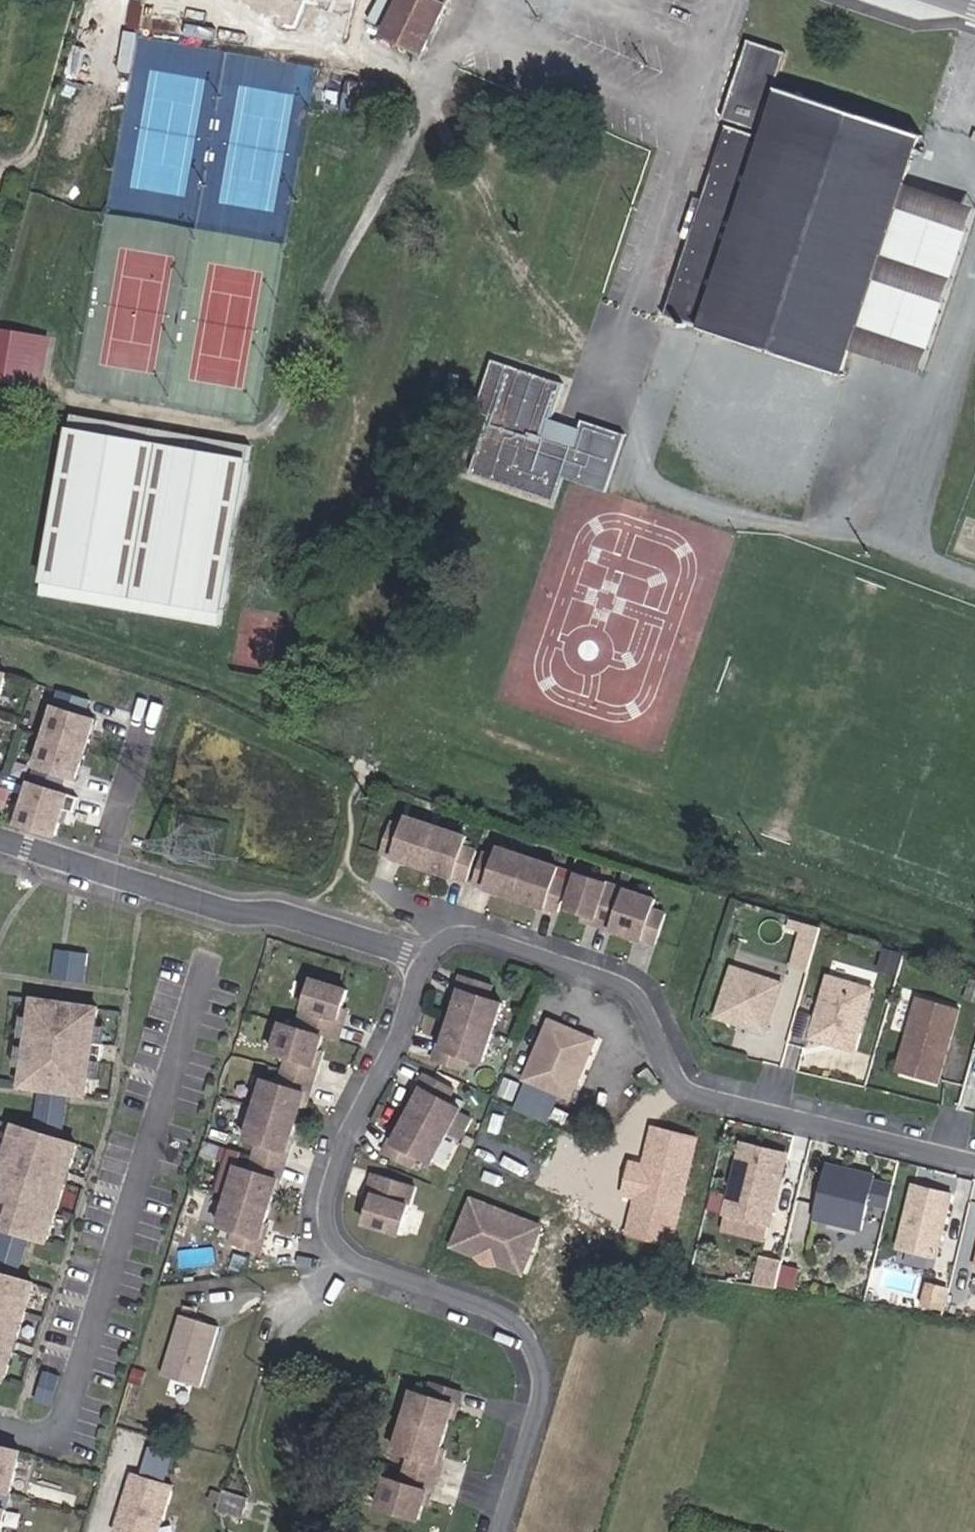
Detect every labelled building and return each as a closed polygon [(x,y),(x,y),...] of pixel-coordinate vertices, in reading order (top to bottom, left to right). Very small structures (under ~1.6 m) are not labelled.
[(365,5),(386,16),(379,31),(416,51),(441,0),(368,0),(365,5)] [(785,51),(751,41),(726,119),(765,131),(763,136),(730,125),(705,200),(692,237),(667,314),(841,373),(850,345),(903,180),(918,133),(780,87),(776,99),(769,97),(785,51)] [(850,345),(923,368),(974,204),(974,202),(903,180),(850,345)] [(679,233),(692,237),(705,201),(691,196),(679,233)] [(35,338),(0,332),(0,378),(27,382),(35,338)] [(49,341),(35,338),(27,382),(40,385),(49,341)] [(608,489),(627,432),(583,416),(574,441),(547,432),(564,381),(493,357),(476,408),(490,413),(471,470),(555,498),(563,474),(608,489)] [(266,433),(53,396),(18,596),(230,634),(266,433)] [(78,780),(98,720),(87,716),(93,700),(62,690),(18,824),(56,836),(65,810),(74,813),(79,798),(62,792),(67,777),(78,780)] [(405,814),(392,810),(383,839),(396,844),(469,867),(479,837),(465,833),(468,823),(409,804),(405,814)] [(498,843),(485,839),(476,869),(549,892),(562,896),(572,867),(558,862),(561,853),(501,834),(498,843)] [(660,882),(581,857),(570,892),(617,907),(616,914),(660,927),(670,895),(657,891),(660,882)] [(819,936),(824,916),(809,912),(804,932),(819,936)] [(87,965),(92,935),(61,930),(57,960),(87,965)] [(812,959),(819,936),(804,932),(797,955),(812,959)] [(898,969),(903,951),(889,947),(883,965),(898,969)] [(771,1023),(787,973),(737,957),(721,1007),(771,1023)] [(876,977),(831,964),(814,1026),(838,1033),(839,1028),(843,1029),(842,1034),(858,1039),(876,977)] [(495,1054),(499,1024),(503,994),(487,992),(489,977),(466,974),(464,989),(469,989),(467,1004),(463,1035),(461,1050),(456,1049),(454,1064),(477,1067),(479,1052),(495,1054)] [(348,985),(314,975),(299,1023),(283,1018),(274,1047),(289,1052),(281,1079),(265,1074),(246,1133),(262,1138),(252,1165),(237,1159),(216,1218),(231,1224),(227,1237),(250,1245),(255,1231),(251,1229),(256,1216),(271,1173),(273,1174),(283,1144),(281,1144),(295,1100),(300,1087),(304,1088),(313,1058),(309,1057),(313,1043),(318,1028),(334,1033),(348,985)] [(38,981),(23,1081),(87,1091),(102,990),(38,981)] [(943,1071),(965,997),(929,986),(906,1060),(943,1071)] [(582,1057),(589,1053),(597,1033),(551,1013),(526,1073),(572,1092),(581,1072),(579,1064),(582,1057)] [(789,1038),(782,1062),(797,1066),(804,1043),(789,1038)] [(313,1058),(318,1044),(313,1043),(309,1057),(313,1058)] [(658,1083),(653,1065),(643,1068),(648,1086),(658,1083)] [(440,1162),(472,1110),(458,1101),(466,1088),(447,1076),(439,1089),(442,1091),(435,1104),(418,1131),(410,1143),(406,1141),(398,1154),(418,1166),(426,1153),(440,1162)] [(525,1082),(519,1102),(555,1114),(562,1094),(525,1082)] [(300,1102),(304,1088),(300,1087),(295,1100),(300,1102)] [(435,1104),(442,1091),(439,1089),(431,1101),(435,1104)] [(39,1090),(36,1122),(66,1125),(69,1092),(39,1090)] [(78,1139),(16,1120),(0,1173),(0,1221),(48,1236),(78,1139)] [(632,1195),(625,1233),(680,1243),(700,1131),(650,1122),(644,1158),(628,1155),(621,1193),(632,1195)] [(410,1143),(418,1131),(414,1129),(406,1141),(410,1143)] [(771,1198),(773,1189),(774,1185),(778,1186),(786,1155),(741,1144),(725,1212),(769,1222),(775,1200),(771,1198)] [(877,1171),(828,1159),(814,1215),(863,1227),(870,1199),(889,1204),(895,1180),(875,1175),(877,1171)] [(401,1229),(420,1183),(386,1169),(367,1215),(401,1229)] [(954,1189),(915,1180),(900,1244),(938,1253),(954,1189)] [(514,1253),(529,1218),(474,1195),(459,1229),(462,1236),(508,1256),(514,1253)] [(251,1229),(255,1231),(260,1217),(256,1216),(251,1229)] [(19,1268),(30,1239),(2,1228),(0,1232),(0,1260),(19,1268)] [(508,1256),(462,1236),(459,1229),(454,1240),(509,1264),(514,1253),(508,1256)] [(777,1284),(783,1259),(762,1254),(756,1281),(777,1284)] [(35,1279),(0,1268),(0,1374),(5,1376),(35,1279)] [(945,1309),(950,1288),(927,1282),(922,1305),(945,1309)] [(200,1381),(219,1321),(180,1309),(162,1369),(200,1381)] [(52,1401),(61,1371),(46,1367),(37,1397),(52,1401)] [(263,1370),(260,1382),(269,1383),(271,1371),(263,1370)] [(464,1382),(433,1373),(429,1386),(415,1381),(396,1441),(410,1446),(402,1473),(387,1468),(378,1498),(419,1511),(424,1496),(428,1482),(432,1483),(441,1455),(437,1453),(442,1440),(451,1409),(455,1395),(459,1396),(464,1382)] [(174,1377),(170,1391),(193,1398),(197,1384),(174,1377)] [(455,1410),(459,1396),(455,1395),(451,1409),(455,1410)] [(23,1446),(0,1440),(0,1531),(23,1446)] [(441,1455),(445,1441),(442,1440),(437,1453),(441,1455)] [(167,1477),(173,1451),(148,1445),(142,1472),(167,1477)] [(176,1482),(131,1469),(112,1531),(113,1531),(161,1531),(176,1482)] [(428,1497),(432,1483),(428,1482),(424,1496),(428,1497)] [(223,1486),(216,1509),(242,1518),(249,1495),(223,1486)]
